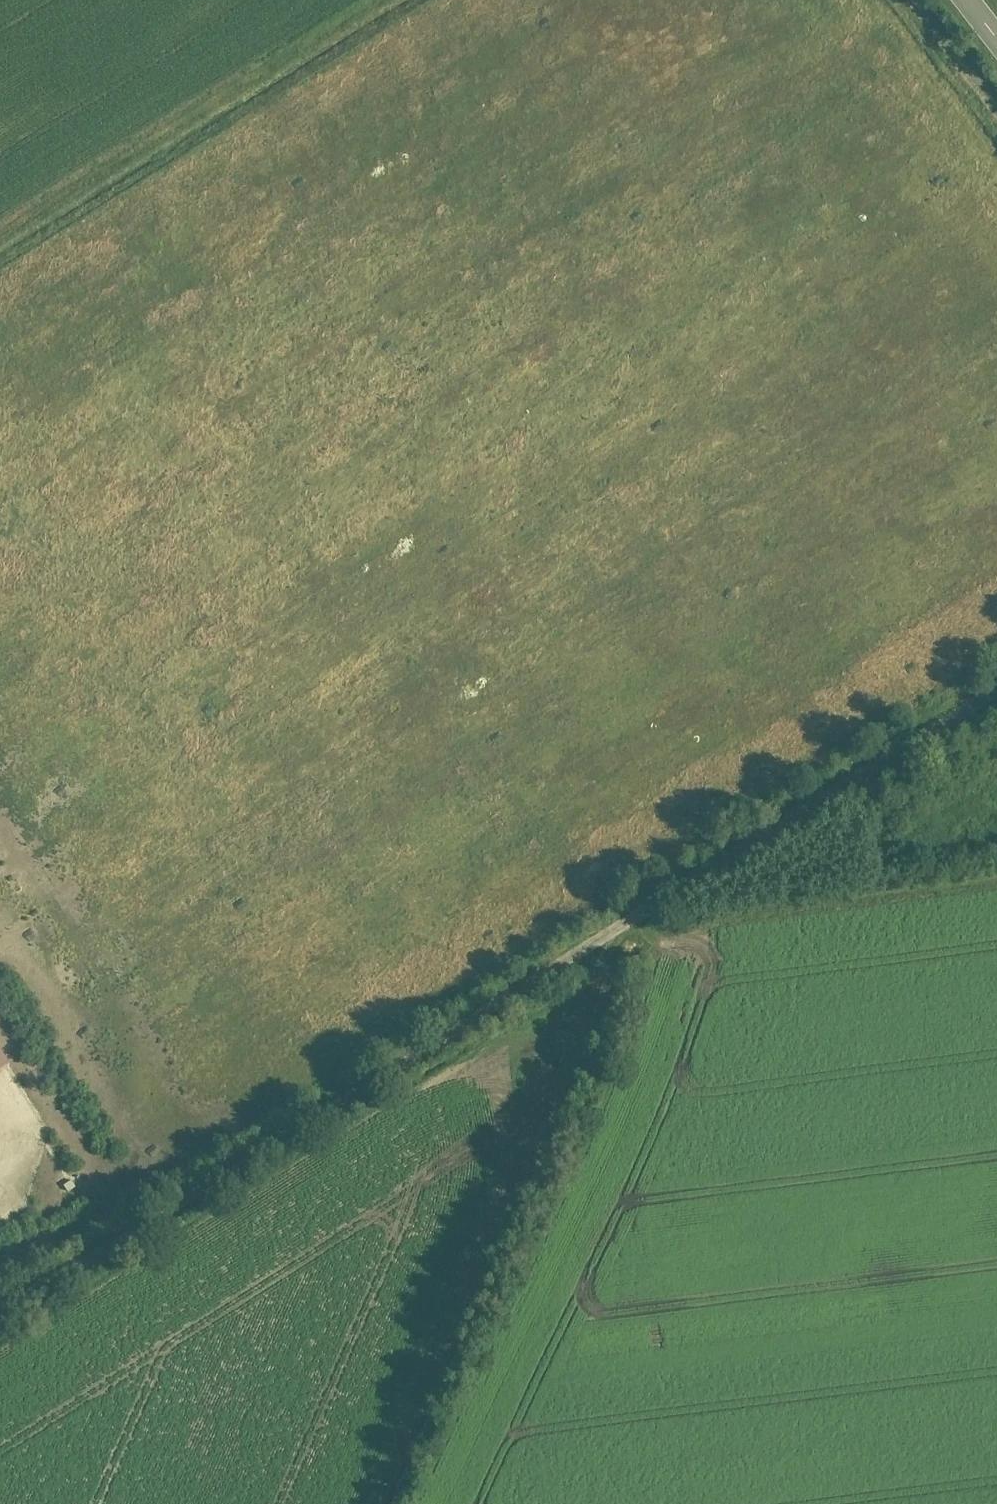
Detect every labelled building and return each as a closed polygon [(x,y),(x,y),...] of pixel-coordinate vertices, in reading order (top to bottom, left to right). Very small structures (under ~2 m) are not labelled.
[(0,1036),(0,1066),(14,1057),(0,1036)]
